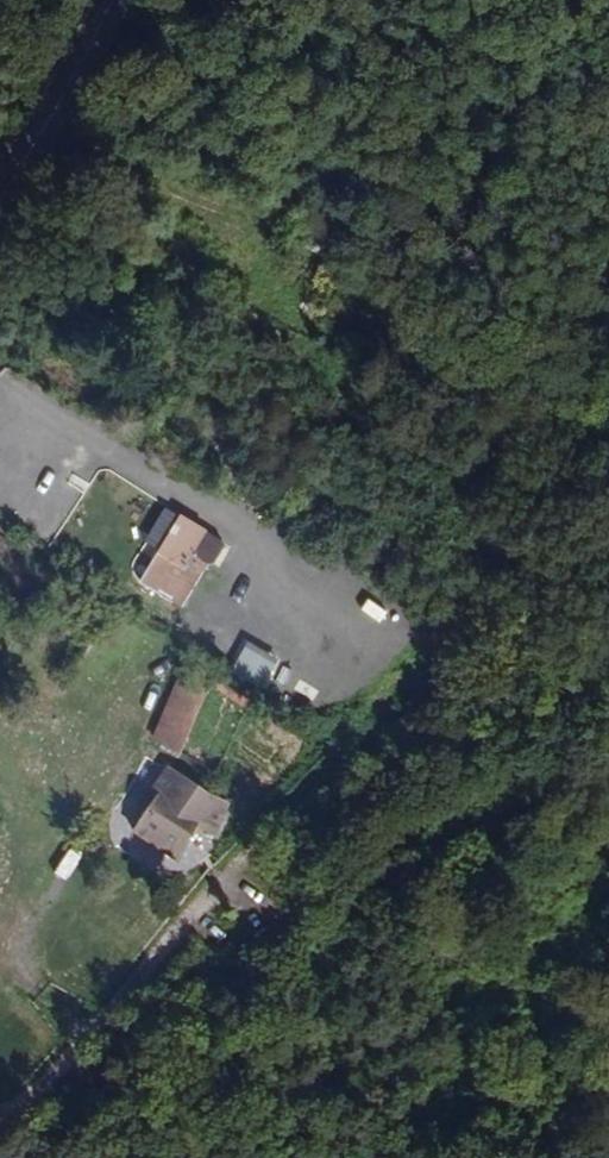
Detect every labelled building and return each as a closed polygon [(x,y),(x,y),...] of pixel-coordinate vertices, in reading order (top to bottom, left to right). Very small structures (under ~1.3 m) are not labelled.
[(166,534),(139,578),(186,607),(227,539),(170,504),(155,528),(166,534)] [(183,673),(155,737),(182,749),(210,684),(183,673)] [(163,768),(136,837),(207,864),(234,795),(163,768)]
